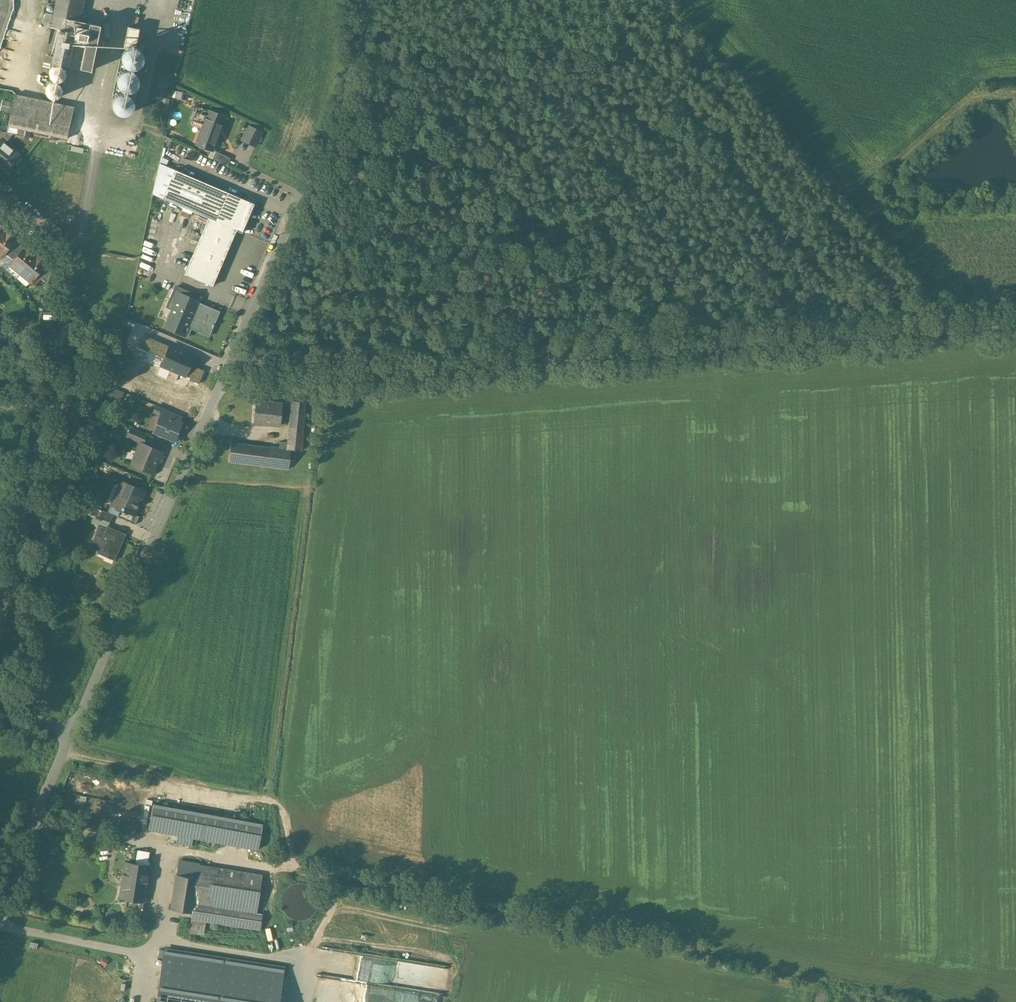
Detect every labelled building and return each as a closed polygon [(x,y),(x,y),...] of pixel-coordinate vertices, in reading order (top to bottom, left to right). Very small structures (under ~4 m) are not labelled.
[(54,11),(45,9),(42,23),(51,26),(51,27),(59,28),(74,32),(81,0),(56,0),(54,11)] [(139,28),(128,26),(124,47),(127,48),(128,48),(129,48),(130,47),(132,47),(134,47),(135,47),(139,28)] [(74,32),(59,28),(52,63),(68,66),(74,32)] [(140,50),(139,49),(138,48),(136,47),(135,47),(134,47),(132,47),(130,47),(129,48),(127,48),(125,50),(124,51),(123,52),(122,54),(122,55),(122,56),(121,58),(122,60),(122,61),(122,62),(123,64),(125,66),(127,67),(128,68),(130,69),(133,69),(135,69),(136,68),(138,67),(139,66),(141,65),(142,64),(142,62),(143,61),(143,59),(143,58),(143,56),(143,55),(143,54),(142,52),(140,50)] [(64,69),(63,67),(62,67),(61,66),(59,66),(57,65),(55,66),(54,67),(52,68),(51,69),(50,71),(50,72),(50,74),(50,75),(50,76),(51,77),(52,79),(53,80),(55,81),(56,81),(58,81),(60,81),(61,81),(62,80),(63,79),(64,78),(65,76),(65,75),(66,73),(65,72),(65,71),(64,69)] [(134,72),(133,71),(131,71),(130,70),(128,70),(126,70),(124,71),(123,71),(122,72),(121,73),(120,74),(119,75),(118,77),(118,79),(117,80),(117,81),(118,83),(118,85),(119,86),(119,87),(120,88),(122,90),(123,90),(124,91),(125,91),(127,92),(129,91),(132,90),(133,90),(134,89),(136,87),(136,86),(137,85),(138,83),(138,82),(138,80),(138,78),(137,77),(137,75),(136,75),(135,74),(134,72)] [(61,86),(60,85),(59,84),(57,83),(55,83),(54,82),(51,83),(50,84),(49,85),(48,86),(47,86),(47,88),(46,89),(46,91),(46,92),(47,93),(47,95),(48,96),(49,97),(50,98),(52,98),(54,99),(56,98),(57,98),(59,97),(59,96),(61,95),(62,93),(62,91),(62,90),(62,89),(61,88),(61,86)] [(129,95),(127,94),(125,93),(123,93),(121,93),(120,94),(118,95),(116,95),(115,97),(114,98),(113,100),(113,101),(113,103),(113,104),(113,106),(113,108),(114,110),(116,112),(117,113),(119,114),(121,114),(123,115),(125,114),(127,113),(129,113),(130,112),(131,110),(132,109),(132,108),(133,106),(133,105),(133,103),(133,102),(133,101),(132,99),(132,98),(131,97),(130,96),(129,95)] [(72,114),(13,101),(8,125),(67,138),(72,114)] [(225,115),(209,110),(209,111),(197,107),(192,120),(204,124),(196,144),(212,150),(225,115)] [(262,132),(249,126),(243,139),(255,145),(262,132)] [(1,140),(0,140),(0,164),(6,169),(6,170),(14,162),(11,159),(16,153),(19,155),(1,140)] [(52,153),(44,150),(41,157),(49,160),(52,153)] [(231,158),(216,151),(212,158),(227,165),(231,158)] [(162,199),(174,170),(160,164),(153,195),(162,199)] [(226,192),(174,170),(162,199),(208,218),(214,220),(226,192)] [(254,203),(226,192),(214,220),(242,232),(254,203)] [(214,220),(208,218),(184,274),(212,286),(234,235),(236,230),(241,232),(242,232),(214,220)] [(0,226),(0,256),(1,257),(4,253),(15,240),(16,239),(0,226)] [(241,232),(236,230),(234,235),(244,240),(247,235),(241,232)] [(15,240),(4,253),(9,257),(19,244),(15,240)] [(19,244),(9,257),(14,260),(24,248),(19,244)] [(46,263),(25,246),(24,248),(14,260),(10,264),(31,281),(37,275),(46,264),(46,263)] [(46,264),(37,275),(48,283),(51,268),(46,264)] [(193,294),(175,286),(167,307),(172,309),(179,293),(192,299),(193,294)] [(218,312),(198,303),(198,302),(192,299),(179,293),(172,309),(165,327),(184,335),(190,322),(210,330),(218,312)] [(165,344),(144,335),(139,348),(164,359),(161,366),(190,378),(189,380),(199,384),(204,371),(195,367),(199,359),(194,356),(188,354),(170,346),(169,346),(165,344)] [(160,384),(158,389),(195,404),(199,393),(197,392),(200,386),(158,368),(152,381),(160,384)] [(115,389),(109,402),(125,409),(131,396),(115,389)] [(283,404),(257,401),(254,422),(280,425),(283,404)] [(305,403),(291,401),(286,446),(286,450),(289,450),(300,451),(305,403)] [(174,440),(181,423),(178,421),(180,416),(163,409),(154,431),(174,440)] [(146,435),(131,428),(128,436),(142,442),(146,435)] [(269,446),(230,441),(227,463),(266,467),(269,446)] [(161,452),(141,444),(133,463),(152,472),(161,452)] [(286,446),(269,444),(269,446),(266,467),(287,469),(289,450),(286,450),(286,446)] [(144,491),(122,482),(112,505),(120,508),(134,514),(144,491)] [(113,515),(94,506),(90,513),(109,522),(113,515)] [(134,514),(120,508),(117,516),(135,524),(139,516),(134,514)] [(126,534),(107,526),(107,528),(98,525),(91,547),(99,550),(99,551),(114,557),(121,542),(122,542),(126,534)] [(223,817),(153,804),(148,829),(178,834),(192,837),(218,842),(223,817)] [(147,820),(149,811),(138,808),(136,818),(147,820)] [(262,824),(223,817),(218,842),(257,849),(262,824)] [(192,837),(178,834),(177,842),(191,845),(192,837)] [(151,861),(152,851),(141,849),(139,859),(151,861)] [(149,866),(126,862),(120,897),(127,898),(126,906),(143,909),(149,866)] [(262,875),(200,865),(178,862),(171,909),(192,912),(192,918),(260,929),(262,914),(256,913),(262,875)] [(287,888),(285,889),(284,891),(284,892),(283,894),(282,895),(282,898),(281,900),(282,904),(282,906),(283,909),(285,911),(286,913),(289,916),(291,917),(294,919),(296,919),(300,920),(302,920),(305,919),(307,919),(309,917),(312,916),(313,914),(315,913),(316,912),(317,909),(318,906),(319,903),(319,901),(319,899),(319,896),(318,894),(317,892),(315,890),(314,888),(313,887),(312,886),(310,885),(307,883),(305,883),(302,882),(300,882),(298,882),(295,883),(292,884),(290,885),(288,887),(287,888)] [(165,949),(164,952),(163,960),(156,1001),(278,1001),(284,968),(165,949)] [(55,978),(54,983),(70,986),(71,981),(55,978)]
